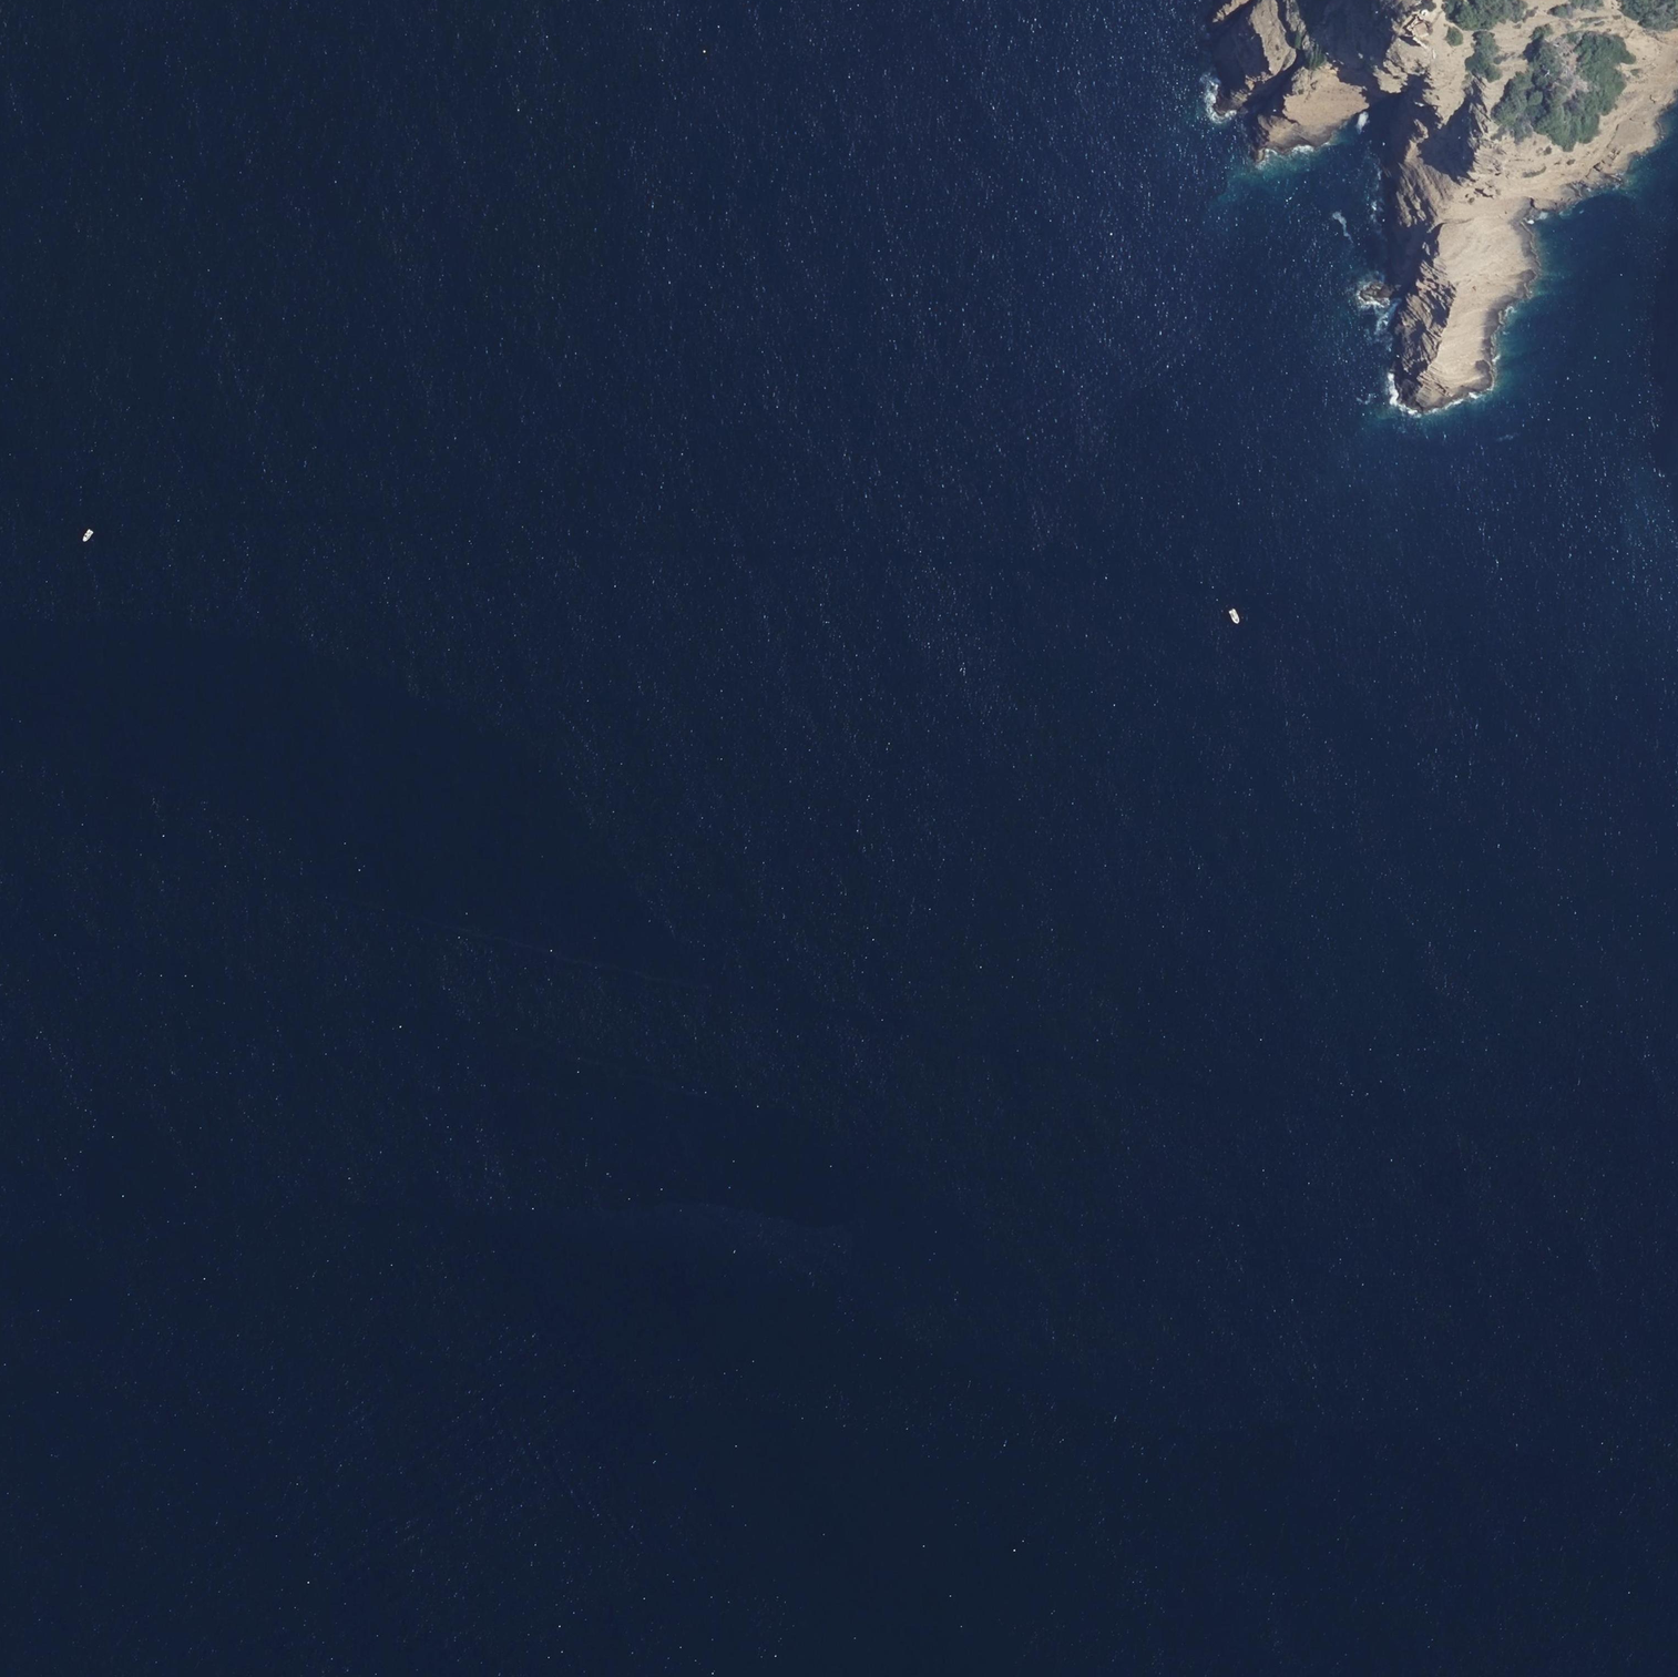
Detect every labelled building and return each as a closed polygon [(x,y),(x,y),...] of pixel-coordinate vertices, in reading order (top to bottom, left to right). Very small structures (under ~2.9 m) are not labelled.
[(1424,22),(1414,25),(1416,33),(1426,31),(1424,22)]
